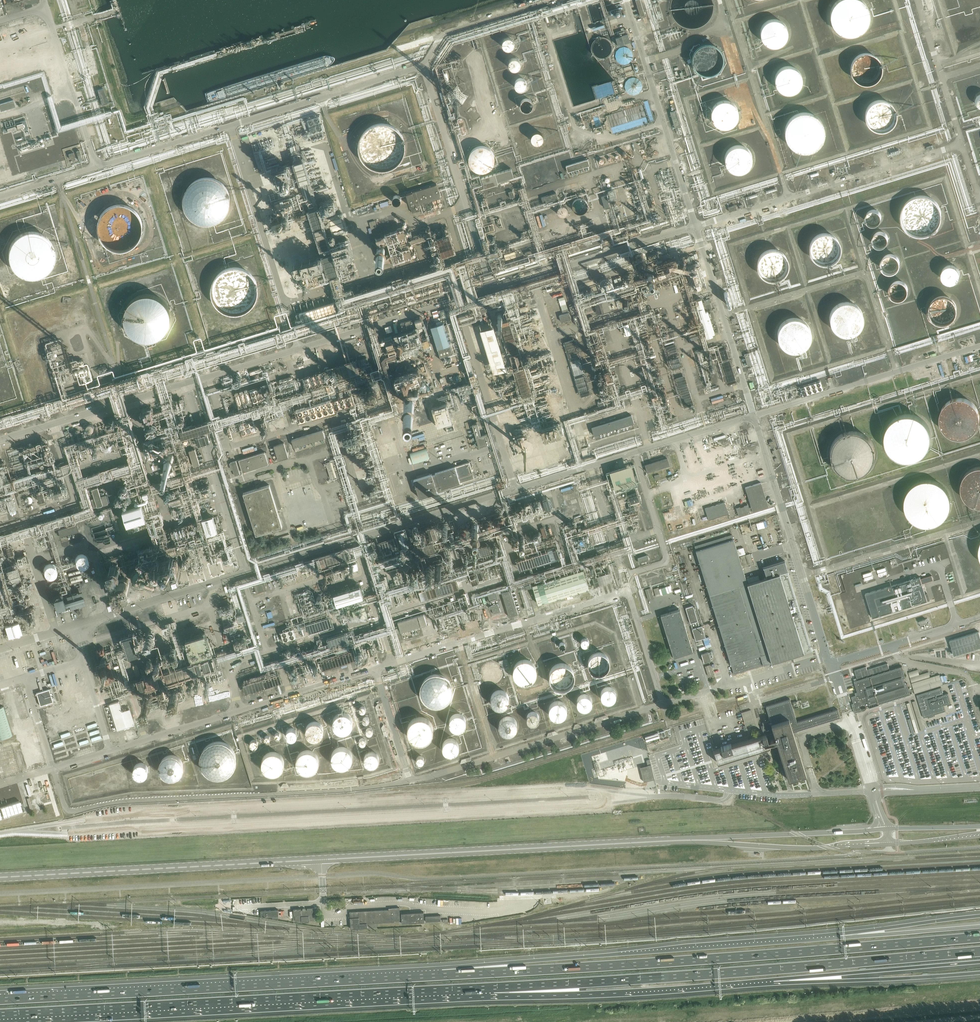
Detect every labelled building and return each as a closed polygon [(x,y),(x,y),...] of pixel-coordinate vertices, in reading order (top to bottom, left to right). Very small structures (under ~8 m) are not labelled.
[(637,4),(641,16),(642,18),(645,17),(644,15),(645,15),(640,0),(635,0),(637,4)] [(870,15),(870,11),(869,7),(868,5),(867,4),(864,1),(864,0),(836,0),(833,3),(831,7),(831,9),(830,11),(830,15),(830,19),(831,22),(833,25),(834,27),(835,29),(838,31),(841,33),(844,34),(845,34),(849,35),(853,35),(854,34),(857,34),(860,32),(862,31),(864,30),(865,28),(866,26),(868,23),(869,21),(870,19),(870,15)] [(789,32),(789,31),(789,29),(788,26),(787,24),(785,21),(783,20),(781,18),(778,17),(776,17),(773,17),(770,18),(767,19),(765,21),(763,23),(762,25),(761,28),(761,31),(761,34),(762,37),(763,39),(765,41),(767,43),(769,44),(772,45),(774,46),(777,45),(780,45),(781,44),(783,43),(785,42),(787,40),(788,37),(789,34),(789,32)] [(594,26),(596,34),(604,32),(602,24),(594,26)] [(614,33),(618,46),(630,42),(626,29),(614,33)] [(515,42),(515,41),(515,40),(513,38),(513,37),(512,36),(510,36),(509,36),(508,36),(506,36),(505,37),(504,37),(503,38),(503,39),(502,41),(502,42),(502,43),(503,44),(503,45),(504,46),(506,48),(507,48),(508,48),(510,48),(511,48),(512,48),(513,47),(514,46),(514,45),(515,44),(515,42)] [(724,58),(723,55),(723,52),(722,50),(721,49),(719,47),(718,46),(716,45),(714,43),(711,43),(708,42),(705,43),(702,44),(699,45),(697,47),(695,50),(694,52),(693,55),(692,58),(693,61),(694,64),(695,67),(697,69),(699,71),(702,73),(705,73),(708,74),(711,73),(714,73),(717,71),(719,69),(721,67),(723,64),(723,61),(724,58)] [(632,54),(632,52),(632,50),(631,49),(630,48),(629,47),(627,46),(626,45),(624,45),(623,45),(621,46),(619,47),(618,48),(617,49),(616,50),(616,52),(616,53),(616,55),(616,57),(617,58),(618,59),(619,60),(621,61),(622,62),(624,62),(625,62),(627,61),(629,61),(630,59),(631,58),(632,57),(632,55),(632,54)] [(882,67),(882,65),(882,64),(881,61),(879,58),(877,56),(875,54),(873,53),(870,52),(867,51),(863,52),(860,52),(857,54),(855,56),(853,58),(851,61),(850,64),(850,67),(850,70),(851,73),(853,76),(855,78),(857,80),(860,82),(863,83),(865,83),(869,83),(872,82),(874,81),(877,79),(879,76),(881,74),(882,71),(882,67)] [(521,63),(521,62),(521,60),(520,59),(519,58),(518,57),(517,57),(516,56),(514,56),(513,57),(512,57),(511,58),(510,58),(509,60),(509,61),(508,62),(508,63),(509,65),(509,66),(510,67),(512,69),(514,69),(516,69),(517,69),(518,68),(519,68),(520,67),(520,65),(521,64),(521,63)] [(803,78),(803,75),(802,73),(801,70),(799,68),(797,66),(794,65),(791,64),(789,64),(786,64),(784,65),(781,66),(779,68),(777,71),(776,73),(775,75),(775,78),(775,81),(776,83),(777,86),(779,88),(781,90),(783,91),(786,92),(789,92),(791,92),(794,91),(796,90),(799,88),(801,86),(802,84),(803,81),(803,78)] [(527,83),(527,81),(526,80),(526,79),(525,78),(524,77),(523,77),(521,76),(520,76),(519,77),(518,77),(517,78),(516,79),(515,80),(515,82),(514,83),(515,84),(515,85),(516,87),(517,88),(518,89),(520,89),(521,89),(522,89),(523,89),(524,88),(525,88),(527,86),(527,84),(527,83)] [(641,85),(641,83),(641,82),(640,81),(639,79),(638,78),(636,77),(634,77),(633,77),(632,77),(630,77),(629,78),(628,79),(627,80),(626,82),(625,83),(625,84),(625,86),(626,87),(626,89),(627,90),(629,91),(630,92),(632,92),(633,92),(635,92),(636,92),(638,91),(639,90),(640,89),(640,88),(641,86),(641,85)] [(615,94),(612,82),(594,88),(597,99),(615,94)] [(97,90),(102,105),(107,103),(103,88),(97,90)] [(533,104),(532,102),(532,101),(531,99),(530,99),(529,98),(528,98),(526,97),(525,97),(524,98),(523,98),(522,99),(521,100),(520,101),(520,103),(520,104),(520,105),(520,106),(521,108),(522,109),(523,110),(526,110),(527,110),(528,110),(529,109),(530,109),(531,108),(532,106),(532,105),(533,104)] [(897,115),(897,114),(897,111),(896,108),(895,105),(893,103),(890,101),(888,99),(885,98),(882,98),(880,98),(878,98),(875,99),(872,100),(870,102),(868,105),(867,106),(866,108),(865,111),(865,114),(865,117),(866,120),(867,123),(869,125),(872,128),(874,129),(877,130),(880,131),(884,130),(886,130),(890,128),(892,126),(894,124),(895,122),(896,121),(897,118),(897,115)] [(739,113),(739,112),(739,110),(738,107),(737,105),(735,103),(733,101),(732,100),(730,100),(728,99),(725,99),(723,99),(719,100),(717,101),(715,103),(714,105),(712,108),(712,110),(712,112),(712,115),(713,118),(714,120),(716,122),(718,124),(720,125),(723,126),(725,126),(728,126),(731,125),(733,124),(735,123),(737,120),(738,118),(739,115),(739,113)] [(15,107),(13,100),(0,104),(0,112),(15,107)] [(651,122),(644,102),(609,113),(615,133),(651,122)] [(676,110),(670,112),(675,128),(681,126),(676,110)] [(825,131),(824,127),(823,124),(822,121),(819,118),(816,115),(813,113),(810,112),(807,111),(805,111),(803,111),(801,112),(798,112),(796,113),(794,114),(791,117),(788,120),(787,123),(786,125),(785,127),(785,130),(785,134),(785,136),(786,138),(788,141),(789,144),(790,145),(793,147),(794,148),(797,149),(799,150),(801,151),(804,151),(808,151),(809,150),(812,150),(815,148),(817,147),(818,146),(820,144),(821,143),(822,140),(823,139),(824,135),(825,131)] [(323,121),(321,113),(314,114),(315,118),(316,117),(317,120),(320,120),(320,121),(323,121)] [(7,156),(12,175),(38,168),(25,159),(26,153),(29,153),(30,156),(31,154),(39,155),(39,152),(34,152),(41,150),(43,156),(45,158),(45,156),(48,155),(51,165),(53,162),(64,163),(60,159),(61,157),(59,156),(52,157),(54,137),(32,135),(27,116),(1,123),(4,138),(5,137),(12,142),(10,156),(7,156)] [(462,118),(455,120),(460,136),(467,134),(462,118)] [(406,145),(406,143),(406,141),(405,138),(404,136),(403,134),(402,132),(401,130),(399,128),(397,127),(396,125),(394,125),(392,123),(389,122),(387,122),(383,121),(380,122),(378,122),(374,123),(371,124),(369,125),(368,127),(366,128),(364,130),(363,132),(361,134),(361,136),(359,140),(359,143),(359,145),(359,147),(359,150),(361,154),(361,156),(363,158),(364,160),(366,162),(368,164),(369,165),(373,167),(375,168),(378,168),(380,169),(382,169),(384,169),(387,168),(389,168),(392,167),(396,165),(399,162),(401,160),(402,158),(403,156),(404,154),(405,150),(406,148),(406,145)] [(595,133),(604,131),(602,125),(593,128),(595,133)] [(544,137),(544,135),(543,134),(543,133),(542,132),(541,131),(540,130),(538,130),(537,130),(536,130),(534,131),(533,131),(533,132),(531,134),(531,136),(531,137),(531,138),(532,139),(532,140),(533,141),(534,142),(535,142),(537,143),(539,143),(540,143),(541,142),(542,141),(543,140),(543,139),(544,138),(544,137)] [(495,158),(495,157),(495,155),(494,152),(493,150),(492,148),(489,146),(487,145),(485,144),(482,144),(480,144),(478,145),(475,146),(473,148),(471,150),(470,152),(469,155),(469,157),(469,160),(470,162),(471,164),(473,166),(475,168),(477,169),(480,170),(482,170),(485,170),(487,170),(489,169),(491,167),(493,165),(494,163),(495,160),(495,158)] [(753,158),(753,155),(752,153),(751,150),(749,148),(747,146),(744,145),(741,144),(739,144),(736,144),(733,145),(731,147),(729,148),(727,151),(726,153),(725,155),(725,158),(725,160),(726,163),(727,165),(729,168),(731,169),(733,171),(736,172),(738,172),(742,172),(744,171),(746,170),(749,168),(751,166),(752,164),(753,161),(753,158)] [(609,154),(596,157),(598,165),(611,161),(609,154)] [(590,165),(588,159),(566,166),(568,172),(590,165)] [(284,194),(276,196),(280,200),(278,202),(277,197),(275,231),(298,224),(299,201),(308,199),(304,186),(299,192),(299,187),(299,189),(300,183),(309,180),(306,168),(296,171),(295,168),(289,170),(286,168),(290,167),(279,166),(279,174),(275,175),(290,190),(290,186),(292,186),(294,193),(289,193),(285,197),(284,194)] [(511,169),(481,178),(484,187),(498,183),(498,181),(513,177),(511,169)] [(231,200),(231,199),(230,197),(230,194),(229,192),(229,190),(228,188),(227,186),(224,183),(223,182),(220,180),(217,178),(213,176),(210,176),(208,176),(205,176),(202,176),(199,177),(197,178),(195,179),(191,182),(189,183),(188,185),(187,187),(186,189),(185,191),(184,194),(184,196),(183,198),(183,201),(184,203),(184,205),(185,208),(186,210),(187,212),(188,214),(190,215),(191,217),(193,218),(195,220),(197,221),(199,222),(202,222),(204,223),(207,223),(211,223),(213,222),(215,221),(218,220),(220,219),(222,218),(224,216),(226,214),(227,212),(228,210),(229,208),(230,206),(230,204),(230,202),(231,200)] [(431,200),(440,197),(437,185),(406,193),(412,213),(422,210),(423,213),(432,210),(431,205),(433,205),(431,200)] [(541,197),(543,203),(547,202),(547,204),(559,201),(556,193),(541,197)] [(943,214),(943,211),(942,209),(941,206),(940,204),(939,202),(937,199),(934,196),(930,194),(928,194),(926,193),(923,193),(920,193),(918,193),(914,194),(911,196),(909,197),(907,199),(906,200),(905,202),(904,204),(903,206),(902,209),(901,213),(901,215),(901,217),(902,221),(904,223),(904,225),(907,228),(910,230),(911,232),(914,233),(916,233),(918,234),(922,234),(926,234),(929,233),(933,231),(935,230),(937,228),(939,225),(941,222),(942,218),(943,216),(943,214)] [(601,197),(605,208),(610,207),(606,195),(601,197)] [(402,201),(402,199),(401,197),(399,196),(398,196),(396,196),(395,196),(394,197),(393,198),(392,200),(393,202),(393,203),(394,204),(395,205),(397,205),(399,205),(400,204),(401,203),(402,201)] [(588,204),(588,203),(587,201),(587,200),(586,199),(585,198),(583,197),(582,197),(581,196),(579,196),(578,197),(576,197),(575,198),(573,200),(573,201),(572,202),(572,204),(572,206),(572,207),(573,209),(574,210),(575,211),(577,212),(578,212),(580,212),(581,212),(583,212),(584,211),(585,210),(587,209),(587,208),(588,206),(588,204)] [(312,214),(317,213),(321,227),(319,224),(313,226),(322,256),(294,264),(299,280),(296,281),(297,284),(286,293),(287,295),(331,282),(335,296),(343,294),(345,292),(340,274),(331,277),(339,271),(338,266),(346,260),(348,264),(351,261),(349,261),(349,259),(355,257),(341,210),(338,211),(334,198),(331,199),(312,214)] [(144,227),(144,226),(144,224),(144,222),(143,220),(142,217),(141,215),(140,213),(139,211),(137,210),(136,208),(134,207),(132,206),(130,205),(129,204),(125,203),(121,203),(120,203),(116,203),(112,204),(110,205),(108,206),(105,208),(104,210),(102,211),(101,213),(100,215),(99,217),(98,220),(97,222),(97,226),(97,228),(97,231),(98,235),(100,237),(101,239),(102,241),(103,243),(105,244),(107,246),(109,247),(111,248),(112,248),(115,249),(117,250),(120,250),(121,250),(125,250),(129,248),(131,247),(134,246),(137,243),(139,241),(140,239),(141,237),(142,236),(143,232),(144,229),(144,227)] [(569,210),(569,209),(568,207),(567,206),(565,205),(564,204),(563,204),(561,205),(560,206),(559,206),(558,207),(558,208),(558,210),(558,212),(558,213),(559,214),(560,214),(561,215),(563,215),(564,215),(565,215),(566,215),(567,214),(567,213),(568,212),(569,211),(569,210)] [(882,216),(882,214),(881,213),(880,211),(879,210),(878,209),(877,208),(875,208),(873,208),(872,208),(870,208),(869,209),(868,210),(867,211),(866,213),(866,214),(866,216),(866,217),(866,219),(867,221),(868,222),(869,223),(871,223),(872,224),(874,224),(875,224),(876,223),(878,223),(879,222),(880,221),(881,219),(882,217),(882,216)] [(55,253),(55,251),(55,248),(54,244),(53,242),(52,240),(50,238),(49,237),(46,234),(44,233),(41,231),(37,230),(35,230),(33,229),(31,229),(28,230),(25,230),(23,231),(21,232),(19,233),(17,235),(15,236),(13,238),(12,240),(11,242),(10,244),(9,248),(8,250),(8,253),(8,255),(9,257),(10,261),(11,264),(12,266),(13,268),(15,269),(17,271),(18,272),(22,274),(26,276),(29,276),(31,277),(33,277),(36,276),(40,275),(42,274),(44,273),(48,270),(50,268),(51,266),(53,263),(54,260),(55,258),(55,255),(55,253)] [(889,238),(889,237),(888,235),(887,233),(886,232),(885,231),(883,230),(882,230),(880,230),(879,230),(877,231),(876,231),(875,233),(874,234),(873,235),(873,237),(873,238),(873,240),(873,241),(874,242),(875,244),(876,245),(878,245),(879,246),(881,246),(882,246),(884,245),(885,245),(886,244),(888,242),(888,241),(889,240),(889,238)] [(841,247),(841,244),(840,241),(838,238),(837,236),(835,234),(832,233),(830,232),(828,231),(826,231),(824,231),(823,231),(819,232),(817,233),(816,234),(814,235),(812,238),(811,241),(810,243),(810,246),(810,249),(811,252),(812,255),(814,257),(816,259),(818,261),(821,262),(824,262),(827,262),(830,261),(833,260),(834,259),(836,258),(838,256),(839,253),(841,250),(841,247)] [(450,232),(436,237),(442,256),(456,251),(450,232)] [(390,255),(386,256),(384,247),(382,247),(382,246),(380,246),(380,242),(386,241),(385,236),(376,239),(378,247),(376,248),(378,254),(379,253),(380,254),(383,263),(392,260),(390,255)] [(789,263),(789,259),(788,256),(786,254),(784,251),(781,249),(779,248),(776,247),(773,247),(770,247),(767,248),(765,249),(762,251),(760,254),(758,256),(757,259),(757,263),(757,266),(758,268),(759,271),(761,274),(764,276),(766,277),(769,278),(772,279),(776,278),(779,278),(782,276),(784,274),(786,272),(788,269),(789,266),(789,263)] [(515,251),(504,254),(506,260),(516,256),(515,251)] [(699,259),(697,252),(689,254),(691,262),(699,259)] [(901,262),(901,260),(900,258),(899,256),(898,255),(897,254),(895,253),(893,252),(890,252),(889,252),(887,253),(885,254),(883,255),(882,256),(881,258),(881,260),(880,262),(881,264),(881,266),(882,267),(883,269),(885,270),(886,271),(888,272),(890,272),(892,272),(894,271),(896,271),(897,269),(899,268),(900,266),(900,264),(901,262)] [(660,259),(658,254),(648,257),(650,262),(652,261),(652,262),(659,260),(659,259),(660,259)] [(961,274),(961,273),(961,271),(960,270),(959,268),(958,266),(956,265),(954,264),(952,264),(951,264),(949,264),(947,265),(945,266),(944,267),(943,268),(942,270),(941,272),(941,274),(942,276),(942,278),(943,279),(945,281),(946,282),(948,283),(950,283),(952,283),(953,283),(955,282),(957,281),(958,280),(959,279),(960,277),(961,275),(961,274)] [(259,290),(259,287),(258,285),(257,281),(256,279),(255,277),(254,275),(252,273),(248,270),(247,269),(244,268),(242,267),(240,267),(237,266),(235,266),(233,266),(231,267),(228,267),(226,268),(224,269),(222,270),(219,273),(216,276),(215,278),(214,280),(213,283),(212,285),(212,287),(212,289),(212,292),(212,294),(213,296),(213,299),(214,300),(216,303),(218,306),(220,308),(221,309),(224,310),(226,311),(228,312),(231,313),(235,313),(238,313),(240,313),(244,312),(246,311),(248,309),(252,307),(253,305),(255,303),(256,301),(257,299),(258,297),(258,295),(259,292),(259,290)] [(612,278),(614,284),(623,281),(621,275),(612,278)] [(172,317),(172,314),(172,312),(171,310),(170,307),(169,305),(168,303),(166,301),(165,300),(161,297),(158,295),(156,294),(153,293),(150,293),(148,293),(146,293),(144,293),(140,294),(138,295),(136,297),(133,298),(132,300),(130,301),(129,303),(128,305),(127,307),(126,309),(125,312),(125,314),(125,317),(125,319),(125,321),(127,325),(128,328),(129,330),(130,331),(132,333),(134,335),(135,336),(139,338),(141,339),(143,340),(145,340),(148,340),(152,340),(155,339),(157,339),(159,337),(162,336),(163,335),(165,333),(167,331),(168,330),(169,328),(170,326),(171,322),(172,319),(172,317)] [(958,309),(957,306),(957,303),(956,301),(954,299),(951,297),(949,296),(947,295),(944,295),(941,295),(939,295),(937,296),(934,298),(932,300),(931,303),(930,306),(930,308),(930,311),(930,314),(932,316),(933,318),(935,320),(938,322),(940,322),(943,323),(946,323),(948,322),(951,321),(953,319),(955,317),(957,314),(957,312),(958,309)] [(564,297),(559,298),(563,314),(559,315),(561,322),(571,319),(564,297)] [(701,299),(697,300),(698,304),(696,304),(697,306),(696,307),(701,323),(703,322),(705,330),(703,331),(706,339),(713,336),(713,335),(715,335),(710,319),(712,318),(711,313),(709,313),(708,311),(705,312),(701,299)] [(863,317),(863,313),(862,310),(860,307),(858,305),(857,304),(855,302),(852,301),(849,300),(846,300),(843,300),(840,301),(837,303),(835,305),(833,307),(831,310),(830,312),(830,314),(830,317),(830,320),(831,323),(833,327),(835,329),(837,331),(840,333),(843,333),(846,334),(849,334),(852,333),(855,331),(856,331),(858,329),(860,327),(862,323),(863,320),(863,317)] [(307,303),(295,304),(296,313),(300,312),(300,311),(300,307),(307,306),(307,303)] [(600,304),(587,308),(589,317),(603,314),(600,304)] [(481,332),(485,345),(493,372),(508,367),(519,402),(536,397),(515,326),(521,324),(516,307),(503,311),(507,325),(481,332)] [(421,316),(414,318),(417,326),(416,326),(418,333),(425,331),(422,324),(423,324),(421,316)] [(812,334),(812,333),(811,330),(810,326),(808,323),(806,321),(804,319),(800,317),(797,316),(793,316),(791,316),(789,317),(786,318),(784,319),(782,321),(780,324),(778,327),(777,330),(777,334),(777,337),(778,340),(780,343),(782,346),(785,348),(788,349),(791,350),(794,351),(797,350),(801,349),(804,348),(806,346),(809,343),(810,340),(811,337),(812,334)] [(409,321),(401,324),(403,331),(415,328),(412,320),(411,319),(409,320),(409,321)] [(440,357),(452,354),(443,323),(431,326),(440,357)] [(403,334),(378,341),(380,349),(386,348),(388,355),(407,349),(403,334)] [(426,334),(420,336),(424,347),(429,345),(426,334)] [(575,337),(563,341),(580,398),(592,394),(575,337)] [(599,344),(614,391),(622,389),(607,341),(599,344)] [(459,344),(464,354),(469,352),(465,342),(459,344)] [(666,347),(669,357),(678,355),(675,344),(666,347)] [(726,349),(720,351),(722,360),(729,358),(726,349)] [(683,371),(679,356),(670,359),(672,369),(673,368),(675,373),(683,371)] [(85,381),(92,379),(87,361),(84,363),(82,359),(71,362),(72,366),(70,367),(71,370),(73,369),(74,374),(79,372),(80,375),(82,375),(83,378),(84,377),(85,381)] [(720,362),(727,383),(727,384),(736,381),(730,359),(720,362)] [(342,383),(364,376),(359,360),(337,367),(342,383)] [(101,366),(98,371),(105,375),(108,370),(101,366)] [(416,366),(398,372),(402,384),(420,379),(416,366)] [(305,385),(326,379),(323,370),(302,376),(305,385)] [(684,375),(675,378),(684,405),(693,402),(684,375)] [(798,386),(801,396),(819,390),(816,380),(798,386)] [(979,413),(979,411),(979,409),(977,406),(977,405),(974,402),(971,400),(968,398),(964,397),(962,397),(960,397),(958,397),(956,397),(952,398),(949,400),(946,403),(944,404),(943,406),(941,409),(941,411),(940,413),(940,417),(940,420),(941,422),(942,425),(943,428),(946,431),(949,433),(950,434),(953,436),(956,437),(960,437),(963,437),(967,436),(970,434),(972,433),(974,432),(975,430),(977,428),(978,425),(979,423),(979,421),(979,420),(979,413)] [(931,436),(931,434),(931,431),(930,429),(929,427),(929,425),(927,423),(925,420),(923,418),(921,417),(919,416),(917,415),(914,414),(912,413),(909,413),(906,413),(904,413),(902,414),(899,414),(896,416),(894,417),(892,419),(891,420),(889,422),(888,424),(887,426),(886,429),(885,431),(885,433),(885,435),(885,438),(885,440),(886,444),(888,447),(889,449),(891,451),(892,453),(894,455),(896,455),(898,457),(902,458),(905,459),(907,459),(909,459),(912,459),(914,458),(916,457),(919,456),(920,455),(922,455),(924,453),(926,451),(927,448),(929,445),(930,443),(931,441),(931,438),(931,436)] [(594,435),(621,427),(630,425),(630,424),(634,423),(632,416),(592,428),(594,435)] [(472,421),(465,423),(473,449),(491,444),(487,433),(481,435),(478,423),(473,425),(472,421)] [(876,453),(876,451),(876,448),(875,446),(874,444),(874,442),(872,440),(871,438),(869,436),(868,435),(866,433),(863,432),(861,431),(857,430),(855,429),(852,429),(850,429),(848,430),(845,431),(843,431),(841,432),(839,433),(836,436),(834,439),(832,441),(831,444),(830,446),(830,448),(830,451),(829,453),(830,455),(830,457),(830,459),(831,461),(832,464),(833,465),(834,467),(836,469),(837,470),(839,472),(841,473),(843,474),(846,475),(848,475),(852,476),(854,476),(857,476),(859,475),(861,474),(863,474),(865,472),(867,471),(869,469),(871,467),(872,466),(873,464),(874,462),(876,458),(876,456),(876,453)] [(323,430),(292,440),(294,447),(325,437),(323,430)] [(288,457),(284,443),(274,446),(278,460),(288,457)] [(200,465),(195,449),(189,451),(194,466),(200,465)] [(265,452),(239,460),(243,472),(269,464),(265,452)] [(645,465),(647,472),(669,465),(667,458),(645,465)] [(235,476),(240,474),(236,460),(231,462),(231,463),(229,463),(231,470),(233,469),(235,476)] [(469,462),(455,467),(435,473),(436,474),(432,475),(432,474),(414,479),(419,498),(438,492),(437,490),(474,478),(469,462)] [(632,463),(610,470),(615,485),(637,479),(632,463)] [(977,465),(975,466),(973,466),(970,468),(968,470),(967,471),(965,472),(964,474),(963,477),(961,481),(961,485),(962,489),(963,493),(964,495),(965,496),(967,499),(970,501),(973,503),(977,504),(979,505),(979,465),(977,465)] [(261,479),(261,480),(274,476),(273,473),(271,474),(270,472),(258,476),(259,479),(261,479)] [(951,502),(951,500),(950,497),(950,495),(949,493),(948,490),(947,488),(944,485),(941,483),(939,481),(937,480),(933,479),(930,479),(928,479),(924,479),(922,479),(919,480),(917,481),(915,482),(913,484),(912,485),(910,487),(909,488),(907,490),(906,493),(906,495),(905,497),(905,501),(905,503),(905,506),(905,508),(906,510),(907,512),(908,514),(911,518),(912,519),(914,520),(915,521),(918,523),(922,524),(925,525),(927,525),(929,525),(932,524),(936,524),(938,522),(940,521),(942,520),(944,518),(946,515),(948,513),(949,511),(950,507),(951,505),(951,502)] [(748,505),(736,508),(738,516),(750,513),(749,511),(752,510),(753,512),(768,507),(761,483),(745,487),(751,507),(749,508),(748,505)] [(269,485),(243,493),(256,535),(282,527),(269,485)] [(91,499),(94,508),(108,503),(110,502),(108,495),(106,496),(106,495),(101,497),(98,487),(92,489),(94,498),(91,499)] [(53,491),(55,499),(64,496),(61,488),(53,491)] [(205,502),(216,499),(213,489),(202,492),(205,502)] [(630,507),(638,504),(635,491),(627,494),(630,507)] [(40,504),(46,503),(44,493),(38,495),(40,504)] [(26,505),(32,504),(31,497),(24,499),(26,505)] [(724,502),(705,508),(707,516),(702,518),(703,520),(708,519),(708,520),(728,514),(724,502)] [(146,519),(141,504),(123,510),(128,525),(146,519)] [(502,522),(499,514),(492,516),(495,525),(502,522)] [(213,515),(202,518),(207,534),(218,531),(213,515)] [(483,523),(478,525),(480,532),(488,529),(487,527),(491,525),(489,519),(483,522),(483,523)] [(58,530),(60,537),(79,531),(76,524),(58,530)] [(397,532),(402,548),(409,545),(404,530),(397,532)] [(581,532),(565,538),(569,548),(585,543),(581,532)] [(519,571),(564,557),(556,534),(544,538),(547,549),(515,559),(519,571)] [(732,534),(695,546),(694,546),(696,550),(733,538),(732,534)] [(393,539),(382,542),(385,551),(396,548),(393,539)] [(753,563),(750,553),(749,552),(748,553),(747,553),(748,554),(739,557),(739,556),(745,554),(743,547),(737,549),(733,539),(696,551),(734,674),(771,662),(772,664),(780,662),(780,660),(812,650),(784,561),(763,567),(766,577),(759,579),(758,575),(747,579),(748,583),(747,583),(742,566),(753,563)] [(413,546),(416,556),(421,555),(421,553),(436,549),(433,540),(418,545),(418,544),(413,546)] [(489,544),(476,548),(478,557),(491,553),(489,544)] [(12,548),(6,550),(8,557),(14,556),(12,548)] [(357,563),(353,551),(315,563),(319,579),(352,570),(350,565),(357,563)] [(88,560),(88,559),(88,558),(87,556),(86,555),(85,554),(84,554),(83,553),(82,553),(80,554),(79,554),(78,555),(77,556),(76,557),(76,558),(75,559),(75,560),(76,562),(76,564),(77,565),(79,566),(80,566),(82,567),(83,567),(84,566),(85,566),(86,565),(87,564),(88,563),(88,561),(88,560)] [(57,570),(57,569),(57,567),(56,566),(56,565),(55,564),(53,563),(52,563),(51,563),(50,563),(48,563),(47,564),(46,565),(45,566),(45,567),(44,568),(44,570),(44,571),(45,572),(46,574),(47,575),(48,575),(49,576),(50,576),(51,576),(52,576),(54,575),(55,575),(56,574),(56,573),(57,572),(57,571),(57,570)] [(474,573),(478,584),(493,579),(489,568),(474,573)] [(583,569),(535,584),(532,585),(538,604),(589,589),(583,569)] [(16,571),(9,573),(12,582),(19,580),(16,571)] [(593,589),(611,583),(609,575),(590,580),(593,589)] [(920,577),(865,594),(873,618),(928,601),(920,577)] [(419,591),(420,596),(421,600),(458,588),(455,579),(419,591)] [(62,587),(62,586),(62,585),(61,584),(61,582),(59,581),(57,581),(56,580),(55,581),(53,581),(52,582),(51,582),(50,583),(50,584),(49,586),(49,587),(49,588),(50,589),(50,590),(51,592),(52,592),(53,593),(54,593),(55,594),(57,594),(58,593),(59,593),(60,592),(61,591),(62,590),(62,589),(62,587)] [(254,585),(257,593),(267,590),(264,582),(254,585)] [(333,592),(337,604),(363,595),(360,584),(333,592)] [(650,588),(645,590),(648,599),(653,598),(650,588)] [(511,590),(502,592),(509,617),(518,614),(511,590)] [(81,591),(66,595),(62,597),(61,594),(52,597),(56,608),(68,604),(70,609),(85,604),(81,591)] [(487,600),(488,603),(497,600),(495,593),(488,595),(489,600),(487,600)] [(492,608),(493,614),(501,612),(498,604),(489,606),(490,609),(492,608)] [(365,605),(352,609),(355,620),(368,616),(365,605)] [(428,607),(429,608),(431,615),(438,612),(437,608),(434,608),(433,606),(428,607)] [(698,621),(693,606),(685,608),(690,623),(698,621)] [(680,609),(670,613),(661,615),(674,657),(693,651),(680,609)] [(261,616),(263,622),(278,617),(277,612),(261,616)] [(398,622),(401,632),(427,624),(424,614),(398,622)] [(467,614),(455,618),(458,625),(469,622),(467,614)] [(329,617),(307,624),(309,633),(332,626),(329,617)] [(276,620),(268,622),(271,632),(279,630),(276,620)] [(19,621),(14,623),(4,625),(8,637),(22,633),(19,621)] [(695,641),(696,641),(705,638),(702,626),(692,629),(695,641)] [(279,635),(282,644),(295,640),(292,630),(279,635)] [(950,641),(954,656),(979,648),(979,635),(979,632),(950,641)] [(589,642),(589,640),(588,638),(586,637),(585,637),(584,637),(583,637),(582,638),(581,638),(581,640),(580,642),(580,643),(581,645),(583,646),(584,646),(586,646),(587,645),(588,645),(589,644),(589,642)] [(217,673),(215,667),(207,638),(184,644),(190,666),(179,669),(175,654),(151,661),(155,675),(121,685),(112,651),(99,655),(112,702),(217,673)] [(321,660),(323,669),(356,659),(354,650),(321,660)] [(708,651),(701,654),(704,664),(708,662),(708,661),(711,660),(708,651)] [(791,657),(793,662),(814,656),(812,651),(791,657)] [(589,662),(588,664),(588,667),(589,670),(591,672),(593,674),(596,675),(598,676),(601,675),(604,674),(606,672),(608,670),(609,667),(609,665),(608,662),(607,660),(605,658),(603,656),(600,655),(597,655),(594,656),(592,657),(590,659),(589,662)] [(538,671),(537,668),(537,666),(536,664),(534,662),(532,660),(530,659),(528,659),(527,658),(525,658),(523,659),(521,659),(519,661),(517,662),(515,664),(514,666),(514,668),(513,671),(514,673),(514,675),(515,677),(517,679),(519,681),(521,682),(523,682),(525,683),(528,683),(530,682),(532,681),(534,679),(536,678),(537,676),(537,673),(538,671)] [(871,662),(854,668),(858,680),(866,677),(866,676),(868,676),(872,675),(874,674),(874,675),(878,673),(879,672),(880,673),(884,672),(884,671),(885,671),(890,670),(889,669),(890,669),(886,658),(874,661),(876,667),(873,668),(871,662)] [(576,675),(576,672),(575,670),(574,668),(572,666),(570,664),(568,663),(565,662),(563,662),(561,662),(558,663),(556,664),(555,664),(554,666),(552,668),(551,670),(550,672),(550,675),(550,677),(551,679),(552,682),(554,684),(556,685),(558,687),(561,688),(563,688),(565,688),(568,687),(570,686),(572,684),(573,682),(575,680),(576,678),(576,675)] [(502,672),(502,670),(501,668),(500,667),(499,665),(498,664),(497,664),(495,663),(493,663),(491,663),(489,663),(488,664),(486,665),(484,667),(484,668),(483,670),(483,672),(483,674),(483,676),(484,677),(485,679),(487,680),(488,681),(490,681),(492,682),(493,682),(496,681),(497,680),(499,679),(500,678),(501,676),(502,674),(502,672)] [(708,676),(713,674),(710,665),(705,666),(708,676)] [(852,704),(853,710),(854,711),(854,713),(861,711),(863,710),(863,709),(911,695),(907,683),(906,684),(904,678),(905,678),(902,666),(897,668),(896,667),(895,668),(891,669),(890,669),(889,669),(890,670),(885,671),(884,671),(884,672),(880,673),(879,672),(878,673),(874,675),(874,674),(872,675),(868,676),(866,676),(866,677),(858,680),(854,681),(858,692),(855,693),(856,695),(852,696),(854,703),(852,704)] [(908,672),(915,693),(915,694),(943,685),(939,674),(930,677),(929,672),(919,675),(918,669),(908,672)] [(453,689),(453,688),(453,685),(452,682),(450,679),(448,677),(446,675),(443,674),(439,673),(436,672),(433,673),(430,674),(428,675),(426,677),(424,679),(422,682),(421,685),(421,689),(421,692),(422,695),(424,698),(426,700),(428,702),(431,703),(434,704),(437,704),(441,704),(443,703),(446,702),(448,700),(450,698),(452,695),(453,691),(453,689)] [(263,678),(266,687),(282,682),(279,673),(263,678)] [(262,678),(243,684),(246,693),(265,687),(262,678)] [(609,700),(611,699),(613,698),(614,695),(615,693),(614,691),(613,689),(611,687),(609,686),(607,685),(605,686),(602,687),(601,689),(600,691),(599,693),(600,695),(601,698),(602,699),(605,700),(607,701),(609,700)] [(917,695),(918,700),(924,718),(929,716),(929,717),(934,716),(934,715),(946,711),(944,705),(951,703),(948,693),(943,694),(941,687),(917,695)] [(49,689),(36,693),(40,706),(53,702),(49,689)] [(510,699),(510,697),(509,695),(508,693),(507,692),(505,691),(504,690),(502,689),(500,689),(498,689),(497,690),(495,691),(493,692),(492,693),(491,695),(491,697),(491,699),(491,701),(492,703),(493,704),(494,706),(496,707),(497,708),(499,708),(501,708),(503,708),(504,707),(506,707),(507,706),(508,704),(509,703),(510,701),(510,699)] [(593,701),(592,700),(592,698),(591,697),(590,696),(589,695),(588,694),(586,694),(585,694),(584,694),(582,694),(581,695),(580,696),(579,697),(578,698),(577,699),(577,701),(577,702),(578,704),(578,705),(579,706),(580,707),(582,708),(583,709),(584,709),(585,709),(587,709),(588,708),(590,707),(591,706),(592,704),(592,703),(593,701)] [(793,732),(840,717),(840,716),(838,709),(833,711),(830,712),(797,722),(790,699),(765,706),(770,720),(762,722),(763,725),(761,726),(763,735),(731,745),(731,744),(721,747),(721,748),(714,750),(716,756),(718,763),(762,749),(762,751),(775,747),(773,742),(776,741),(788,780),(803,775),(806,775),(793,732)] [(568,710),(568,707),(567,706),(566,704),(565,703),(563,701),(562,701),(560,700),(558,700),(556,700),(555,701),(554,701),(552,703),(551,704),(550,706),(549,707),(549,709),(549,711),(550,713),(550,715),(552,716),(553,717),(555,718),(556,719),(558,719),(560,719),(562,719),(563,718),(565,717),(566,715),(567,713),(568,712),(568,710)] [(119,701),(110,704),(118,731),(135,725),(130,709),(122,711),(119,701)] [(0,707),(0,739),(12,735),(3,706),(0,707)] [(539,717),(539,714),(539,713),(538,712),(537,712),(536,711),(534,710),(533,710),(532,710),(531,711),(529,712),(528,713),(527,714),(527,715),(527,716),(527,718),(527,719),(528,720),(528,721),(529,722),(530,722),(532,723),(533,723),(534,723),(535,723),(537,721),(538,721),(539,719),(539,718),(539,717)] [(751,710),(741,713),(748,734),(757,731),(751,710)] [(353,722),(353,720),(353,719),(352,717),(351,716),(349,714),(348,713),(346,713),(344,712),(342,712),(340,713),(339,714),(337,715),(336,716),(335,718),(334,720),(334,722),(334,724),(334,725),(335,727),(337,729),(338,730),(340,731),(341,732),(343,732),(346,732),(347,731),(349,730),(351,729),(352,728),(353,726),(353,724),(353,722)] [(466,722),(466,720),(466,719),(465,717),(464,716),(463,715),(462,714),(460,714),(459,714),(457,714),(455,714),(454,715),(453,716),(452,717),(451,719),(451,720),(451,721),(451,723),(451,725),(452,726),(453,727),(454,728),(455,729),(458,730),(460,729),(461,729),(463,728),(464,727),(465,726),(466,725),(466,723),(466,722)] [(519,725),(519,723),(519,722),(518,720),(517,719),(516,718),(514,716),(512,716),(510,715),(508,715),(507,716),(505,717),(503,718),(502,720),(501,722),(500,723),(500,725),(500,727),(501,728),(502,730),(503,732),(504,733),(506,734),(507,734),(509,735),(511,734),(513,734),(515,733),(516,732),(517,731),(518,729),(519,727),(519,725)] [(434,729),(434,726),(433,724),(432,722),(430,720),(428,718),(426,717),(423,716),(421,716),(419,716),(416,717),(414,718),(412,720),(410,722),(409,724),(408,726),(408,729),(408,731),(409,734),(410,736),(411,738),(413,739),(415,741),(418,742),(421,742),(424,742),(426,741),(429,739),(430,738),(431,737),(433,734),(434,732),(434,729)] [(325,730),(325,729),(324,728),(324,726),(323,724),(322,723),(321,722),(319,721),(318,720),(316,720),(314,720),(312,721),(310,722),(309,723),(308,724),(307,726),(306,727),(306,729),(306,731),(307,733),(308,734),(309,736),(310,737),(311,738),(313,738),(315,739),(317,738),(318,738),(320,737),(322,736),(323,735),(324,733),(324,731),(325,730)] [(298,733),(297,731),(297,730),(296,729),(295,728),(293,727),(291,727),(290,728),(289,728),(288,729),(287,730),(287,731),(287,732),(287,734),(288,736),(289,737),(290,738),(291,738),(292,738),(293,738),(295,738),(296,737),(297,735),(298,734),(298,733)] [(660,737),(659,733),(645,737),(646,741),(660,737)] [(459,746),(459,745),(459,743),(458,742),(457,741),(456,739),(454,739),(453,738),(451,738),(450,738),(448,739),(447,739),(446,741),(445,742),(444,743),(444,745),(444,746),(444,748),(444,749),(445,750),(446,752),(447,753),(449,753),(450,754),(452,754),(454,754),(455,753),(456,752),(457,751),(458,750),(459,749),(459,748),(459,746)] [(259,744),(259,742),(258,740),(257,740),(256,739),(254,739),(252,740),(251,740),(251,741),(250,742),(250,744),(250,746),(251,747),(252,748),(253,748),(255,748),(256,748),(258,747),(259,746),(259,744)] [(236,758),(236,755),(235,751),(233,748),(231,746),(228,743),(225,742),(222,741),(220,740),(218,740),(215,740),(211,741),(209,742),(208,743),(205,746),(203,749),(201,752),(200,755),(200,758),(200,762),(201,765),(203,768),(205,770),(207,773),(210,774),(213,776),(217,776),(220,776),(224,775),(227,773),(230,771),(232,769),(233,767),(234,765),(235,762),(236,758)] [(353,757),(353,755),(352,753),(351,751),(350,750),(349,748),(347,747),(346,747),(343,746),(342,746),(340,747),(338,748),(336,749),(335,750),(333,752),(333,754),(332,757),(332,759),(333,761),(334,763),(335,764),(337,765),(338,766),(340,767),(342,767),(344,767),(346,767),(348,766),(350,765),(351,763),(352,761),(353,759),(353,757)] [(319,761),(319,758),(318,756),(317,754),(316,752),(314,751),(312,750),(310,750),(308,750),(306,750),(303,751),(301,752),(300,753),(299,755),(298,757),(297,759),(297,761),(298,763),(298,765),(299,767),(301,769),(302,770),(304,771),(307,771),(309,772),(311,771),(313,771),(314,770),(316,768),(318,767),(318,765),(319,763),(319,761)] [(285,762),(285,760),(284,758),(283,756),(281,754),(280,753),(278,752),(276,751),(274,751),(271,751),(269,752),(268,753),(266,754),(265,756),(264,758),(263,760),(263,762),(263,764),(263,766),(264,768),(266,770),(267,771),(269,772),(271,773),(274,773),(276,773),(278,772),(280,771),(281,770),(283,768),(284,766),(284,765),(285,762)] [(379,759),(379,757),(378,756),(378,755),(377,753),(375,752),(374,751),(373,751),(371,751),(370,751),(368,751),(367,752),(365,753),(364,754),(364,756),(363,757),(363,759),(363,760),(364,762),(364,763),(365,764),(367,765),(368,766),(370,766),(371,767),(372,766),(374,766),(375,765),(376,764),(378,763),(378,762),(379,760),(379,759)] [(183,766),(183,764),(182,761),(181,759),(180,757),(178,756),(176,755),(174,754),(172,754),(169,754),(167,754),(165,755),(163,757),(161,759),(160,761),(159,763),(159,765),(159,768),(160,770),(161,772),(162,774),(164,776),(166,777),(168,777),(171,778),(173,778),(176,777),(178,776),(179,775),(181,773),(182,771),(183,768),(183,766)] [(644,782),(655,779),(650,760),(646,760),(648,765),(640,767),(644,782)] [(149,771),(148,769),(148,768),(147,767),(147,766),(146,764),(144,764),(143,763),(141,763),(140,763),(138,763),(136,764),(135,765),(134,766),(134,767),(133,769),(133,770),(133,772),(133,773),(134,775),(135,776),(136,777),(137,778),(139,778),(140,779),(142,779),(143,778),(145,777),(146,776),(147,775),(148,774),(148,772),(149,771)] [(22,810),(19,800),(6,804),(2,805),(0,806),(0,816),(22,810)] [(389,909),(349,912),(350,918),(350,929),(367,928),(367,923),(394,922),(394,920),(401,920),(402,923),(424,922),(424,912),(401,913),(401,914),(400,914),(399,907),(390,908),(388,908),(389,909)] [(301,909),(293,909),(294,915),(295,915),(296,921),(302,921),(302,922),(309,922),(309,920),(314,920),(313,914),(315,914),(315,908),(307,908),(307,910),(306,910),(306,909),(305,908),(304,908),(303,909),(302,909),(302,910),(301,910),(301,909)] [(278,910),(261,910),(262,917),(273,916),(273,918),(279,918),(278,910)]
